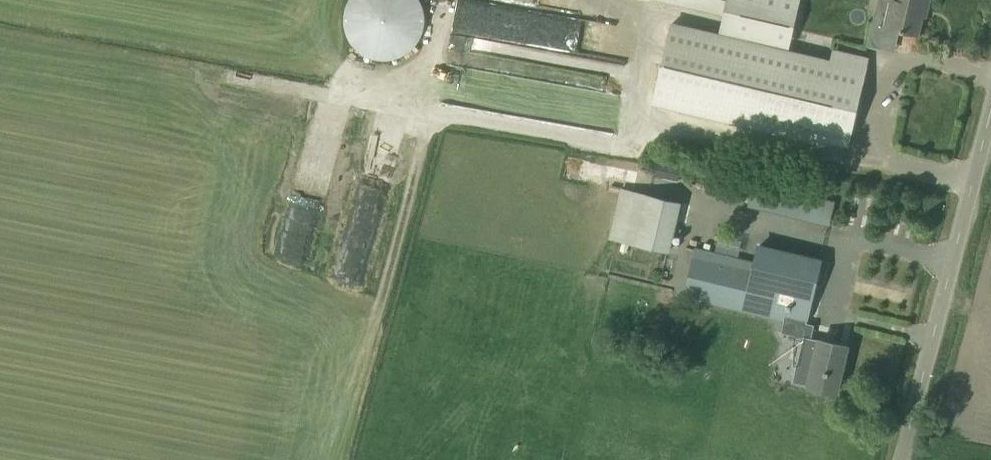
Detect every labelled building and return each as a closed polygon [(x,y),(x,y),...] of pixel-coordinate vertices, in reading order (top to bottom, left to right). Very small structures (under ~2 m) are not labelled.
[(344,23),(344,27),(345,30),(346,34),(348,37),(349,40),(351,43),(353,46),(356,49),(358,51),(361,53),(364,55),(367,57),(371,58),(374,59),(377,60),(381,61),(385,61),(388,61),(392,60),(395,59),(399,58),(402,57),(405,55),(408,53),(411,51),(413,49),(416,46),(418,43),(420,40),(421,37),(423,34),(424,30),(425,27),(425,23),(425,20),(425,16),(425,13),(424,9),(423,6),(421,3),(420,0),(349,0),(348,3),(346,6),(345,9),(344,13),(344,16),(344,20),(344,23)] [(789,46),(800,0),(670,0),(724,12),(720,30),(789,46)] [(885,26),(918,34),(922,16),(925,17),(929,0),(891,0),(885,26)] [(455,2),(454,46),(515,48),(516,4),(455,2)] [(674,25),(656,102),(827,142),(827,140),(848,145),(869,57),(833,49),(830,61),(788,51),(719,35),(674,25)] [(447,63),(443,102),(507,108),(511,69),(447,63)] [(537,88),(535,118),(594,122),(596,88),(555,86),(555,89),(537,88)] [(834,217),(836,192),(753,184),(751,208),(834,217)] [(611,236),(674,249),(684,198),(621,185),(611,236)] [(306,253),(315,208),(290,203),(281,248),(306,253)] [(694,248),(684,295),(772,316),(784,319),(781,332),(803,337),(792,382),(808,385),(808,386),(836,393),(847,346),(819,339),(819,340),(811,338),(814,325),(805,322),(807,311),(820,257),(758,242),(753,261),(739,258),(694,248)]
